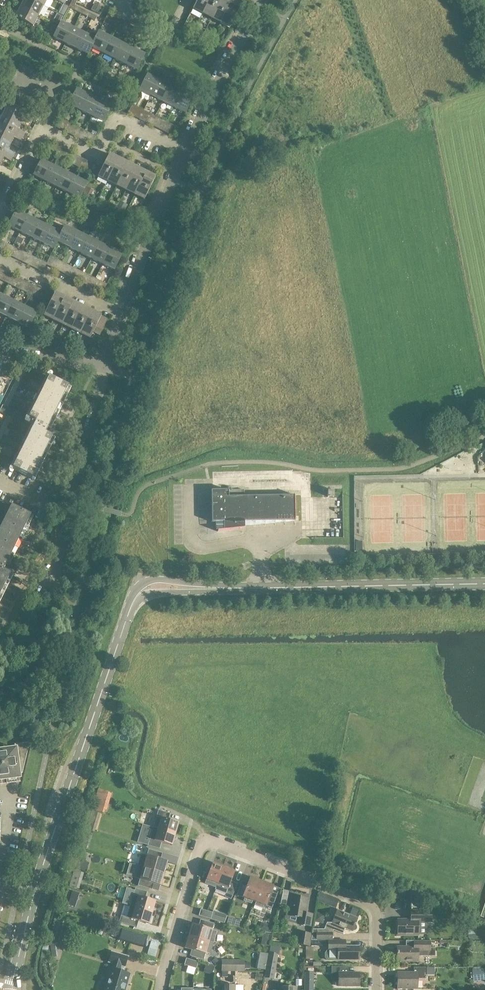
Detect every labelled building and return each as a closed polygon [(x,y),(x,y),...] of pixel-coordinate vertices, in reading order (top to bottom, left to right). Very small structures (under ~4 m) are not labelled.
[(21,7),(40,18),(41,15),(39,14),(43,7),(31,0),(21,0),(24,1),(21,7)] [(77,2),(73,0),(72,0),(69,8),(73,10),(77,2)] [(193,10),(202,15),(209,0),(198,0),(193,10)] [(202,15),(211,19),(221,0),(209,0),(202,15)] [(211,19),(220,24),(232,0),(231,0),(221,0),(211,19)] [(241,5),(232,0),(220,24),(230,28),(241,5)] [(95,13),(100,4),(95,2),(91,10),(95,13)] [(39,19),(40,18),(21,7),(17,14),(6,8),(4,12),(33,27),(38,18),(39,19)] [(95,21),(97,17),(89,13),(87,17),(95,21)] [(112,17),(108,14),(103,23),(108,26),(112,17)] [(61,23),(54,38),(65,43),(73,28),(61,23)] [(122,33),(126,35),(131,26),(126,24),(122,33)] [(130,37),(135,28),(131,26),(126,35),(130,37)] [(84,34),(73,28),(65,43),(77,49),(84,34)] [(92,48),(102,53),(110,38),(99,33),(95,39),(95,40),(91,48),(92,48)] [(95,40),(95,39),(84,34),(77,49),(88,55),(92,48),(91,48),(95,40)] [(149,46),(153,37),(149,35),(144,44),(149,46)] [(110,38),(102,53),(114,59),(121,44),(110,38)] [(114,59),(125,65),(133,50),(121,44),(114,59)] [(137,71),(144,55),(133,50),(125,65),(137,71)] [(139,91),(151,96),(159,81),(147,75),(139,91)] [(159,81),(151,96),(149,100),(155,103),(157,99),(162,102),(170,87),(159,81)] [(162,102),(174,108),(181,93),(170,87),(162,102)] [(69,106),(81,111),(88,96),(77,90),(69,106)] [(185,114),(193,98),(181,93),(174,108),(185,114)] [(100,101),(88,96),(81,111),(92,117),(100,101)] [(8,104),(0,100),(0,108),(2,109),(3,107),(6,109),(4,112),(2,112),(1,113),(21,123),(24,117),(31,120),(33,116),(8,104)] [(111,107),(100,101),(92,117),(103,123),(111,107)] [(136,107),(132,105),(128,114),(132,116),(136,107)] [(21,123),(1,113),(0,115),(2,116),(0,120),(0,126),(23,137),(26,138),(28,134),(18,129),(21,123)] [(146,123),(150,125),(155,116),(150,114),(146,123)] [(155,127),(159,119),(155,116),(150,125),(155,127)] [(65,132),(69,134),(74,125),(69,123),(65,132)] [(11,144),(14,137),(21,141),(23,137),(0,126),(0,138),(11,144)] [(173,126),(169,135),(173,137),(178,128),(173,126)] [(85,131),(80,129),(76,138),(81,140),(85,131)] [(96,137),(92,135),(88,143),(92,146),(96,137)] [(11,144),(0,138),(0,151),(13,157),(16,159),(18,155),(8,150),(11,144)] [(55,145),(50,142),(46,151),(50,153),(55,145)] [(0,165),(4,158),(11,161),(13,157),(0,151),(0,164),(0,165)] [(64,160),(68,162),(73,154),(68,152),(64,160)] [(73,165),(77,156),(73,154),(68,162),(73,165)] [(97,177),(107,182),(118,159),(109,154),(97,177)] [(116,187),(118,183),(128,163),(118,159),(107,182),(116,187)] [(41,160),(34,174),(33,176),(45,181),(53,166),(41,160)] [(91,174),(96,165),(91,163),(87,172),(91,174)] [(128,163),(118,183),(116,187),(125,191),(137,168),(128,163)] [(64,172),(53,166),(45,181),(56,187),(64,172)] [(146,172),(137,168),(125,191),(134,196),(146,172)] [(75,177),(64,172),(56,187),(68,193),(75,177)] [(155,177),(146,172),(134,196),(144,200),(155,177)] [(87,183),(75,177),(68,193),(79,199),(87,183)] [(8,226),(20,232),(27,217),(16,211),(8,226)] [(20,232),(31,237),(39,222),(27,217),(20,232)] [(31,237),(42,243),(50,228),(39,222),(31,237)] [(57,242),(68,247),(76,232),(64,226),(61,233),(57,242)] [(61,233),(50,228),(42,243),(54,249),(57,242),(61,233)] [(68,247),(80,253),(87,238),(76,232),(68,247)] [(99,243),(87,238),(80,253),(91,259),(99,243)] [(91,259),(102,264),(110,249),(99,243),(91,259)] [(8,255),(12,247),(8,244),(4,253),(8,255)] [(121,255),(110,249),(102,264),(114,270),(121,255)] [(19,250),(15,259),(19,261),(24,252),(19,250)] [(35,258),(31,255),(26,264),(31,267),(35,258)] [(61,262),(57,260),(52,268),(57,271),(61,262)] [(42,261),(38,270),(42,272),(47,263),(42,261)] [(73,268),(68,265),(64,274),(68,276),(73,268)] [(79,282),(84,273),(79,271),(75,280),(79,282)] [(8,284),(12,286),(17,277),(12,275),(8,284)] [(95,279),(90,277),(86,285),(91,288),(95,279)] [(28,283),(23,281),(19,290),(24,292),(28,283)] [(107,285),(102,282),(98,291),(102,294),(107,285)] [(30,307),(39,289),(35,286),(26,305),(30,307)] [(55,293),(43,316),(53,321),(64,298),(55,293)] [(2,296),(0,300),(0,314),(6,317),(13,301),(2,296)] [(64,298),(53,321),(62,326),(73,302),(64,298)] [(25,307),(13,301),(6,317),(17,322),(25,307)] [(73,302),(62,326),(71,330),(77,317),(83,307),(73,302)] [(36,313),(25,307),(17,322),(29,328),(36,313)] [(77,317),(71,330),(80,335),(92,311),(83,307),(77,317)] [(90,339),(93,332),(99,335),(99,336),(108,319),(92,311),(80,335),(90,339)] [(51,429),(71,389),(47,377),(26,417),(33,421),(10,468),(35,480),(58,433),(51,429)] [(244,490),(211,491),(212,523),(217,522),(218,531),(218,532),(245,529),(245,528),(244,522),(295,521),(296,495),(295,495),(295,496),(244,497),(244,490)] [(344,498),(331,498),(332,514),(341,514),(340,508),(344,508),(344,498)] [(33,517),(9,505),(0,522),(0,602),(16,569),(9,566),(33,517)] [(0,750),(0,785),(2,785),(1,781),(6,780),(7,784),(20,782),(19,778),(19,774),(21,774),(21,775),(22,775),(29,743),(14,744),(15,748),(0,750)] [(95,803),(109,808),(115,790),(101,785),(95,803)] [(158,810),(153,828),(175,835),(178,823),(168,820),(170,814),(158,810)] [(172,846),(175,835),(153,828),(148,846),(160,849),(162,843),(172,846)] [(86,850),(89,841),(83,840),(80,848),(86,850)] [(144,868),(164,874),(167,862),(158,859),(160,853),(148,849),(144,868)] [(80,851),(75,869),(85,872),(90,854),(80,851)] [(213,863),(206,880),(205,884),(216,888),(218,885),(224,867),(213,863)] [(160,886),(164,874),(144,868),(139,866),(135,878),(140,880),(138,886),(150,889),(151,883),(160,886)] [(235,871),(224,867),(218,885),(228,889),(225,897),(231,899),(237,884),(231,881),(235,871)] [(254,902),(262,882),(250,877),(247,886),(241,884),(236,895),(244,898),(243,901),(251,904),(253,901),(254,902)] [(273,886),(262,882),(254,902),(256,902),(254,905),(263,908),(264,905),(272,909),(276,897),(270,895),(273,886)] [(81,902),(84,888),(76,886),(72,900),(81,902)] [(135,888),(130,906),(152,913),(156,902),(145,899),(147,892),(135,888)] [(339,899),(327,895),(324,903),(336,908),(339,899)] [(290,916),(299,918),(298,925),(310,927),(312,915),(305,914),(307,899),(293,897),(290,916)] [(149,924),(152,913),(130,906),(127,918),(121,916),(119,923),(137,928),(139,921),(149,924)] [(213,912),(201,909),(199,916),(211,920),(213,912)] [(418,935),(418,923),(431,923),(431,910),(410,910),(410,920),(398,920),(398,935),(418,935)] [(345,929),(352,931),(357,918),(337,911),(332,923),(327,923),(324,930),(313,930),(311,941),(317,941),(328,941),(332,941),(332,933),(333,930),(343,934),(345,929)] [(240,921),(228,918),(226,924),(239,928),(240,921)] [(188,936),(209,942),(214,944),(217,932),(212,930),(214,924),(202,921),(200,927),(192,924),(188,936)] [(263,930),(271,933),(273,926),(266,924),(263,930)] [(484,940),(484,930),(469,930),(469,940),(484,940)] [(298,931),(296,944),(309,945),(311,933),(298,931)] [(203,960),(209,942),(188,936),(185,948),(194,951),(192,957),(203,960)] [(151,944),(150,951),(160,953),(162,940),(147,937),(146,943),(151,944)] [(345,941),(332,941),(328,941),(328,951),(327,951),(325,954),(325,958),(327,961),(338,961),(359,960),(359,946),(345,946),(345,941)] [(397,952),(397,954),(398,954),(398,962),(418,962),(418,957),(435,957),(435,948),(430,948),(430,942),(414,942),(414,947),(398,947),(398,952),(397,952)] [(125,989),(124,989),(125,985),(126,986),(130,974),(119,971),(121,966),(124,967),(127,957),(112,952),(109,963),(113,964),(112,969),(111,969),(105,989),(125,989)] [(269,953),(264,978),(274,980),(278,955),(269,953)] [(184,966),(196,969),(198,963),(186,959),(184,966)] [(222,960),(222,972),(244,972),(244,961),(222,960)] [(331,979),(338,979),(338,987),(359,987),(359,973),(346,973),(346,967),(331,967),(331,979)] [(427,979),(427,975),(434,975),(434,968),(414,968),(414,973),(398,973),(398,989),(418,989),(418,979),(427,979)] [(484,980),(484,969),(477,970),(478,981),(484,980)] [(313,981),(304,980),(304,989),(313,989),(313,981)] [(237,981),(238,989),(247,989),(246,981),(237,981)]
